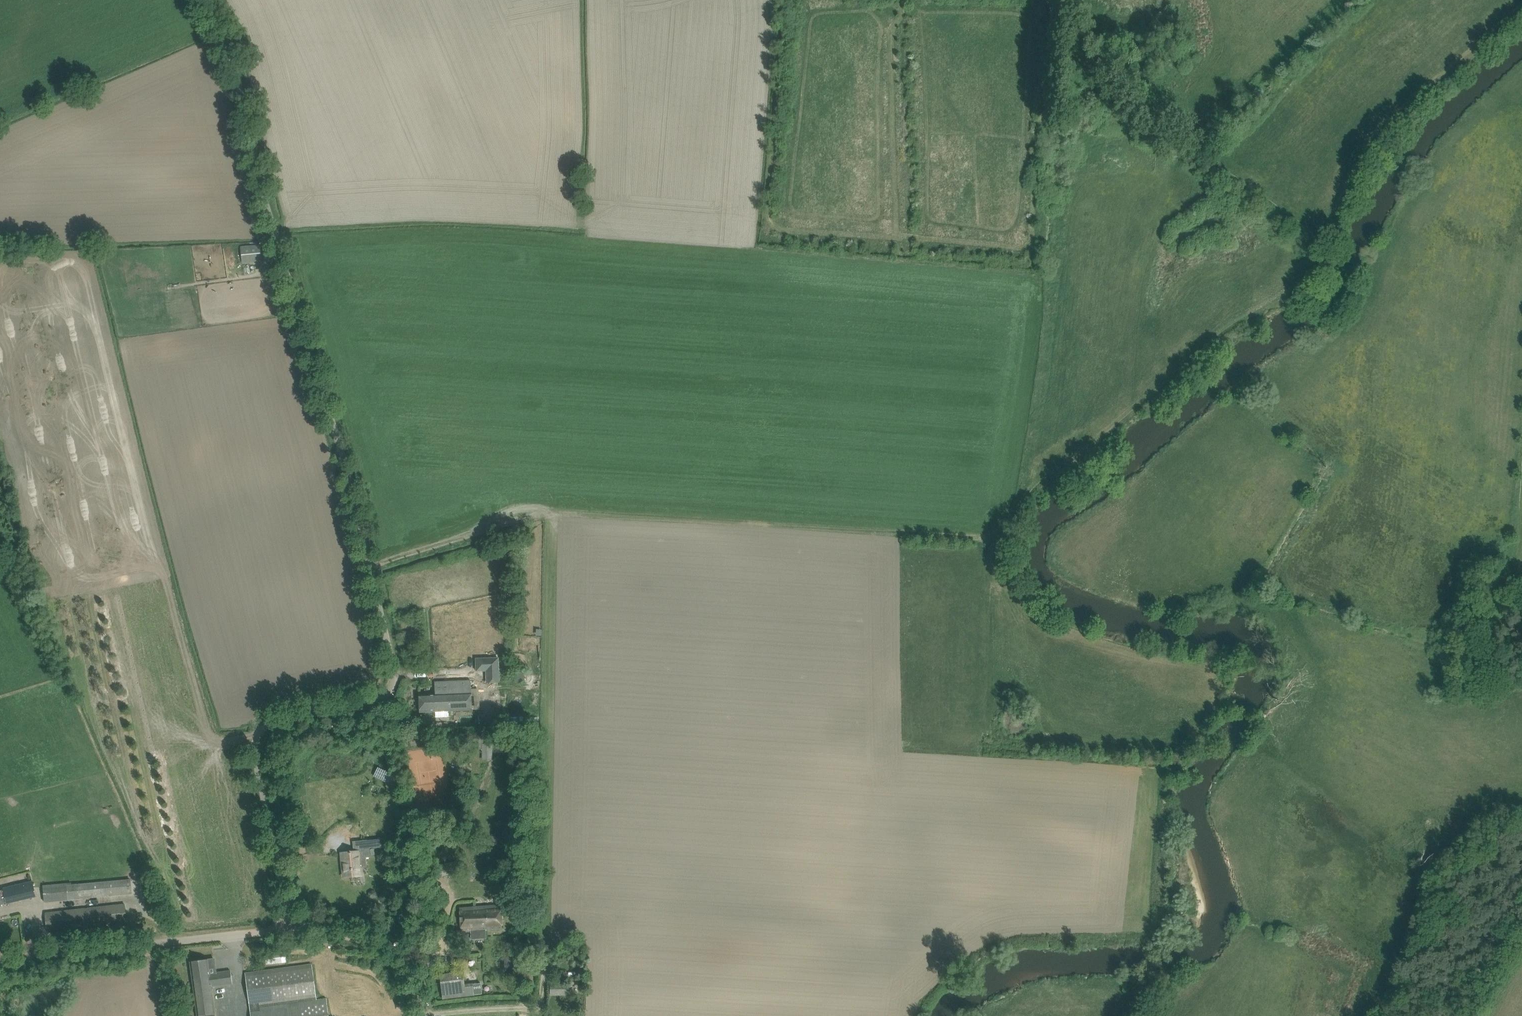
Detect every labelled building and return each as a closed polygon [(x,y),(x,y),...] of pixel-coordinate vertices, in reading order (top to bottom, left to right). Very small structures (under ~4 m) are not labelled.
[(241,248),(242,263),(262,261),(260,246),(241,248)] [(499,682),(499,657),(475,658),(476,671),(486,671),(486,683),(499,682)] [(525,681),(524,671),(514,671),(515,682),(525,681)] [(419,694),(420,712),(472,710),(471,681),(435,682),(435,693),(419,694)] [(305,689),(301,688),(302,684),(297,683),(294,693),(303,696),(305,689)] [(482,755),(482,761),(493,761),(493,745),(482,745),(482,753),(482,755)] [(370,840),(364,840),(365,848),(370,848),(381,847),(380,839),(370,840)] [(359,851),(341,853),(344,877),(359,875),(358,868),(367,867),(366,857),(371,857),(370,848),(365,848),(359,849),(359,851)] [(454,861),(438,865),(441,877),(457,874),(454,861)] [(131,892),(129,878),(66,885),(66,883),(42,886),(44,902),(131,892)] [(0,891),(0,905),(7,904),(36,897),(32,881),(3,888),(4,890),(0,891)] [(125,904),(45,913),(47,931),(127,922),(125,904)] [(500,904),(474,907),(475,907),(476,916),(480,915),(480,916),(486,916),(487,930),(502,928),(500,904)] [(474,907),(460,908),(462,932),(470,931),(471,931),(471,938),(486,938),(486,930),(487,930),(486,916),(480,916),(480,915),(476,916),(475,907),(474,907)] [(266,964),(286,962),(285,950),(265,952),(266,964)] [(208,959),(190,961),(198,1015),(215,1015),(211,986),(232,984),(231,971),(210,973),(208,959)] [(312,964),(245,973),(251,1015),(329,1015),(327,998),(317,1000),(312,964)] [(440,975),(443,999),(474,995),(473,986),(464,987),(463,972),(440,975)]
